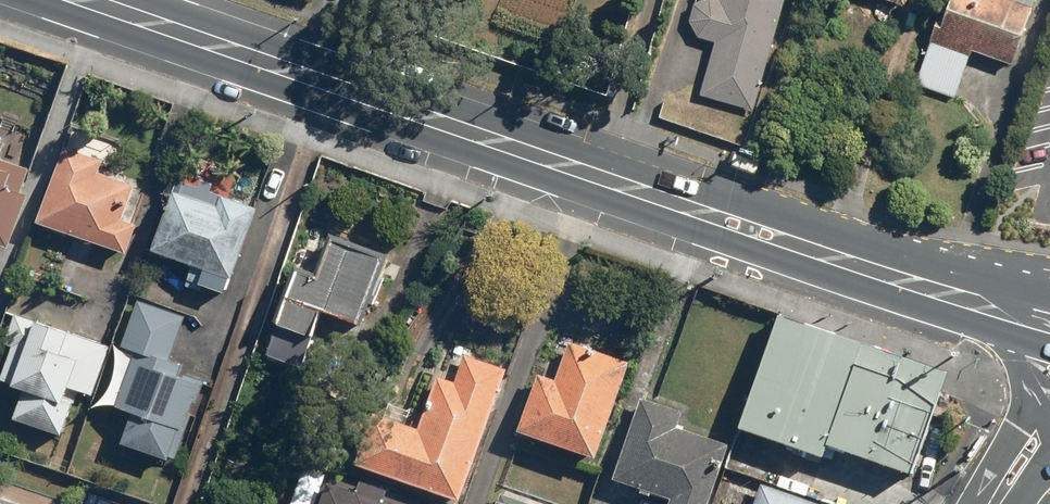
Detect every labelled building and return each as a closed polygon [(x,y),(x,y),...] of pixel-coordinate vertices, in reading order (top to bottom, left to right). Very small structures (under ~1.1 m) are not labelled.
[(702,95),(752,110),(783,0),(708,0),(699,4),(694,21),(702,37),(717,41),(702,95)] [(921,83),(960,96),(975,51),(1015,64),(1035,7),(1016,0),(950,0),(921,83)] [(40,222),(131,252),(140,224),(124,219),(136,184),(99,173),(104,160),(65,147),(40,222)] [(10,246),(28,194),(21,192),(30,168),(0,158),(0,243),(10,246)] [(231,277),(237,279),(261,207),(225,195),(222,205),(178,190),(157,250),(194,262),(189,278),(227,290),(231,277)] [(273,350),(305,361),(315,334),(320,336),(329,310),(365,323),(390,255),(339,236),(325,275),(303,267),(273,350)] [(200,401),(206,384),(180,376),(184,363),(172,360),(187,314),(138,299),(123,346),(137,351),(119,406),(135,411),(124,443),(173,458),(182,428),(187,429),(197,400),(200,401)] [(775,311),(737,428),(819,457),(823,444),(910,472),(943,370),(775,311)] [(16,418),(63,434),(75,401),(68,399),(73,386),(93,393),(109,345),(15,313),(5,342),(14,345),(2,379),(27,387),(16,418)] [(516,429),(593,456),(626,362),(568,341),(555,379),(536,372),(516,429)] [(359,464),(464,499),(508,368),(465,354),(455,382),(440,377),(422,429),(376,414),(359,464)] [(728,443),(675,425),(680,411),(639,397),(612,478),(669,497),(667,503),(707,503),(728,443)] [(387,499),(390,490),(360,481),(358,488),(328,479),(320,503),(402,503),(387,499)] [(762,483),(755,503),(823,503),(762,483)] [(505,492),(502,501),(497,499),(495,503),(540,503),(505,492)]
